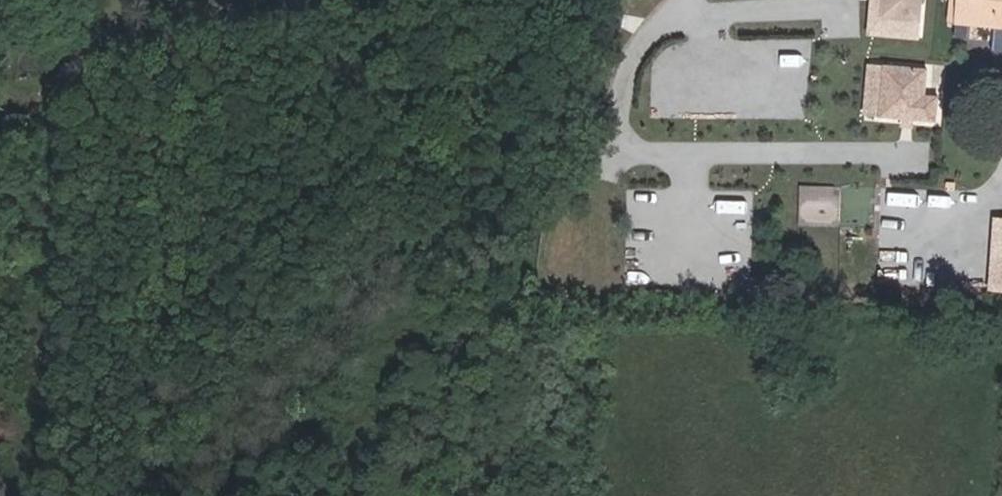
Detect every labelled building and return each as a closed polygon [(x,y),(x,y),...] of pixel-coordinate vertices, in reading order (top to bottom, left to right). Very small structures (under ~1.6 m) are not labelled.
[(881,16),(918,20),(920,0),(882,0),(881,16)] [(955,24),(1001,28),(1001,0),(957,0),(955,24)] [(936,123),(939,98),(926,96),(928,70),(885,66),(880,117),(936,123)] [(1001,291),(1001,245),(996,245),(993,290),(1001,291)]
